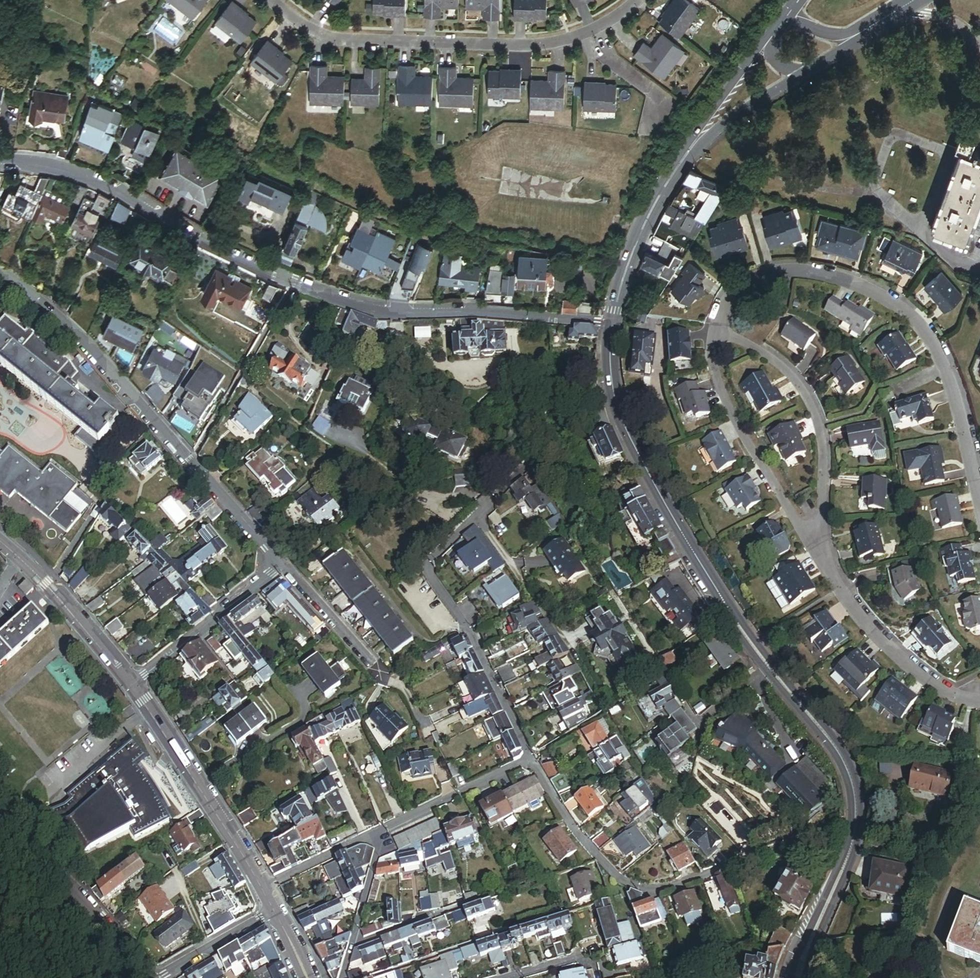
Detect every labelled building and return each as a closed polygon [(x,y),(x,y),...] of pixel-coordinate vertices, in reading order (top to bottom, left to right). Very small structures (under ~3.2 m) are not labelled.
[(166,2),(178,11),(181,7),(171,0),(168,0),(166,2)] [(178,11),(193,22),(210,0),(171,0),(181,7),(178,11)] [(394,15),(407,16),(408,0),(376,0),(375,12),(386,12),(394,12),(394,15)] [(459,8),(459,0),(426,0),(425,17),(442,17),(443,7),(459,8)] [(467,8),(484,8),(484,19),(501,19),(501,0),(467,0),(467,8)] [(536,17),(547,18),(548,0),(516,0),(515,20),(528,20),(528,17),(536,17)] [(682,39),(704,11),(690,0),(677,0),(673,6),(675,8),(667,18),(662,25),(682,39)] [(258,24),(248,17),(242,13),(244,10),(234,3),(217,25),(243,45),(258,24)] [(665,16),(667,18),(675,8),(673,6),(665,16)] [(674,61),(683,49),(664,34),(653,48),(645,42),(636,55),(666,79),(678,63),(674,61)] [(293,64),(284,57),(278,52),(279,50),(269,42),(252,64),(278,85),(279,83),(285,76),(293,64)] [(687,51),(683,49),(674,61),(678,63),(687,51)] [(434,100),(435,76),(417,76),(417,66),(401,66),(400,105),(417,106),(417,100),(434,100)] [(346,101),(347,77),(329,77),(329,67),(312,67),(311,104),(330,104),(330,101),(346,101)] [(367,82),(354,81),(353,105),(382,105),(383,67),(368,67),(367,79),(367,82)] [(461,102),(476,103),(477,78),(460,78),(459,68),(443,68),(442,106),(461,107),(461,102)] [(512,71),(503,71),(493,70),(492,97),(524,98),(525,70),(512,69),(512,71)] [(552,81),(534,80),(533,104),(548,105),(548,109),(567,110),(568,72),(552,71),(552,81)] [(290,80),(285,76),(279,83),(284,87),(290,80)] [(601,86),(601,83),(589,83),(588,111),(620,112),(621,86),(609,86),(601,86)] [(4,110),(8,87),(0,85),(0,109),(4,110)] [(62,118),(64,119),(67,103),(35,98),(33,113),(30,112),(28,125),(51,129),(52,124),(61,126),(62,118)] [(114,144),(125,114),(94,104),(83,133),(114,144)] [(132,157),(145,163),(158,136),(131,124),(123,142),(136,148),(132,157)] [(82,136),(113,147),(114,144),(83,133),(82,136)] [(59,156),(66,158),(72,138),(65,135),(59,156)] [(962,136),(956,150),(956,151),(961,153),(971,157),(977,141),(962,136)] [(70,160),(89,166),(94,150),(75,144),(70,160)] [(188,191),(206,201),(219,177),(176,152),(162,176),(181,187),(183,184),(191,188),(188,191)] [(961,153),(953,175),(979,186),(979,160),(973,158),(971,157),(961,153)] [(121,180),(133,187),(145,163),(132,157),(121,180)] [(707,176),(703,175),(692,172),(686,183),(704,188),(713,191),(725,194),(731,184),(707,177),(707,176)] [(953,175),(943,201),(978,214),(979,209),(979,186),(953,175)] [(18,192),(39,202),(43,191),(23,182),(18,191),(18,192)] [(273,217),(281,220),(290,199),(258,184),(256,187),(245,182),(235,204),(246,209),(242,218),(267,230),(273,217)] [(76,195),(84,199),(86,194),(89,186),(81,184),(76,195)] [(64,218),(71,204),(67,202),(69,197),(46,186),(43,191),(39,202),(34,213),(43,217),(47,210),(64,218)] [(33,214),(34,213),(39,202),(18,192),(18,191),(11,188),(5,201),(33,214)] [(302,207),(314,213),(317,206),(321,196),(322,193),(311,188),(302,207)] [(713,191),(704,188),(700,197),(707,199),(713,191)] [(714,210),(725,194),(713,191),(707,199),(699,212),(696,216),(701,218),(708,220),(714,210)] [(102,210),(106,211),(112,198),(100,192),(97,199),(94,206),(102,210)] [(97,199),(86,194),(84,199),(81,206),(100,215),(102,210),(94,206),(97,199)] [(692,201),(677,197),(672,207),(682,210),(687,212),(689,208),(692,201)] [(33,214),(5,201),(3,207),(4,212),(18,218),(22,216),(23,215),(31,219),(33,214)] [(698,203),(692,201),(689,208),(695,210),(698,203)] [(943,201),(931,232),(966,245),(978,214),(943,201)] [(96,226),(101,215),(100,215),(81,206),(76,217),(96,226)] [(328,217),(327,215),(326,214),(323,210),(320,208),(317,206),(314,213),(302,207),(299,215),(310,220),(307,226),(310,227),(312,221),(329,229),(330,226),(329,221),(328,217)] [(699,231),(707,220),(701,218),(696,216),(687,212),(682,210),(677,222),(680,223),(678,228),(691,233),(692,229),(699,231)] [(786,212),(766,218),(770,230),(771,235),(769,236),(773,249),(794,241),(793,238),(805,235),(800,221),(798,221),(795,212),(786,214),(786,212)] [(286,245),(299,251),(310,227),(307,226),(310,220),(299,215),(286,245)] [(376,219),(366,215),(363,222),(372,226),(376,219)] [(93,232),(96,226),(76,217),(73,222),(93,232)] [(718,258),(751,249),(747,235),(744,235),(743,232),(740,219),(721,225),(721,228),(712,230),(715,240),(713,240),(718,258)] [(701,231),(708,220),(707,220),(699,231),(701,231)] [(843,225),(825,220),(822,234),(825,235),(820,249),(859,260),(863,247),(860,246),(865,230),(843,224),(843,225)] [(364,265),(366,261),(379,229),(372,226),(363,222),(361,221),(346,257),(364,265)] [(366,261),(385,269),(388,262),(390,255),(400,233),(381,224),(379,229),(366,261)] [(673,232),(662,227),(659,233),(670,238),(673,232)] [(870,231),(865,230),(860,246),(863,247),(865,247),(870,231)] [(104,233),(99,243),(106,246),(107,244),(110,245),(113,240),(121,244),(118,251),(122,254),(126,255),(130,246),(104,233)] [(924,254),(893,238),(883,259),(897,266),(897,268),(904,273),(905,271),(913,275),(924,254)] [(109,247),(118,251),(121,244),(113,240),(110,245),(109,247)] [(171,265),(175,259),(142,240),(133,256),(142,262),(141,264),(150,270),(152,267),(173,280),(179,270),(171,265)] [(664,247),(676,252),(679,244),(666,240),(665,241),(667,242),(664,247)] [(91,251),(117,264),(122,254),(118,251),(109,247),(110,245),(107,244),(106,246),(99,243),(96,241),(91,251)] [(17,250),(5,243),(0,250),(0,259),(10,265),(17,250)] [(409,248),(440,262),(440,255),(411,243),(409,248)] [(292,267),(299,251),(286,245),(278,261),(292,267)] [(672,262),(676,252),(664,247),(659,258),(667,260),(672,262)] [(423,266),(435,272),(440,262),(409,248),(404,258),(419,265),(418,267),(421,269),(423,266)] [(531,257),(545,258),(546,252),(532,250),(531,257)] [(464,254),(446,252),(445,265),(463,267),(464,254)] [(660,271),(672,275),(685,255),(676,252),(672,262),(667,260),(660,271)] [(648,254),(643,266),(659,272),(660,271),(667,260),(659,258),(648,254)] [(403,261),(390,255),(388,262),(400,267),(403,261)] [(580,269),(582,258),(566,255),(565,266),(580,269)] [(546,274),(552,274),(553,264),(547,264),(547,260),(548,258),(545,258),(531,257),(521,256),(520,276),(546,277),(546,274)] [(706,275),(691,263),(684,272),(685,273),(673,289),(690,302),(697,295),(699,297),(706,289),(699,283),(706,275)] [(467,288),(479,290),(481,269),(463,267),(445,265),(444,264),(442,280),(467,283),(467,288)] [(325,279),(332,282),(338,269),(330,266),(325,279)] [(503,291),(513,291),(514,273),(501,272),(502,269),(495,268),(494,288),(504,289),(503,291)] [(332,282),(339,285),(345,272),(338,269),(332,282)] [(106,283),(111,286),(116,274),(111,272),(106,283)] [(943,273),(925,289),(947,314),(965,298),(943,273)] [(238,283),(240,279),(231,274),(229,278),(238,283)] [(251,304),(245,301),(251,290),(238,283),(229,278),(224,275),(212,299),(223,305),(226,298),(248,310),(251,304)] [(260,295),(277,305),(286,289),(269,282),(260,295)] [(579,301),(564,299),(563,312),(578,314),(579,301)] [(854,333),(864,340),(878,319),(867,312),(864,315),(862,313),(851,306),(850,309),(837,301),(829,313),(855,331),(854,333)] [(645,303),(640,311),(646,312),(648,312),(652,306),(645,303)] [(632,317),(645,319),(646,312),(640,311),(633,310),(632,317)] [(336,327),(346,331),(353,314),(343,311),(336,327)] [(352,338),(360,340),(366,327),(376,330),(377,328),(385,330),(387,327),(400,327),(399,321),(377,322),(353,314),(346,331),(343,339),(351,342),(352,338)] [(494,353),(505,353),(504,322),(480,320),(461,320),(461,331),(454,331),(454,339),(454,355),(468,355),(468,350),(481,350),(482,354),(483,354),(485,356),(492,356),(494,353)] [(785,338),(794,344),(794,343),(808,353),(819,338),(797,321),(785,338)] [(105,358),(112,344),(98,331),(100,327),(92,324),(86,337),(105,358)] [(581,338),(599,340),(599,330),(570,327),(570,341),(580,342),(581,338)] [(691,331),(670,333),(672,362),(693,360),(691,331)] [(70,362),(34,334),(21,350),(0,334),(0,363),(81,428),(98,442),(92,450),(101,458),(127,426),(100,404),(95,410),(56,379),(70,362)] [(887,361),(889,359),(899,375),(918,363),(912,352),(909,354),(906,349),(908,348),(901,337),(880,350),(887,361)] [(159,343),(156,349),(181,362),(184,364),(186,365),(189,359),(176,352),(177,351),(170,347),(169,349),(159,343)] [(305,381),(309,374),(312,368),(292,358),(294,354),(281,348),(282,346),(278,343),(271,357),(277,360),(271,370),(282,375),(280,378),(291,384),(292,381),(302,386),(302,385),(305,386),(306,384),(307,385),(309,383),(305,381)] [(651,366),(652,366),(654,348),(636,346),(632,374),(645,375),(645,377),(651,377),(652,371),(650,371),(651,366)] [(162,373),(172,379),(181,362),(156,349),(155,348),(144,369),(160,378),(162,373)] [(471,360),(479,360),(482,354),(481,350),(468,350),(468,355),(471,360)] [(854,369),(857,367),(852,359),(829,374),(839,390),(842,388),(848,397),(865,386),(854,369)] [(172,379),(175,380),(184,364),(181,362),(172,379)] [(309,383),(314,385),(318,379),(309,374),(305,381),(309,383)] [(759,406),(764,414),(786,403),(780,391),(776,393),(767,376),(744,388),(755,408),(757,407),(759,406)] [(359,412),(369,391),(347,381),(343,389),(341,388),(337,396),(339,397),(337,402),(359,412)] [(143,395),(155,409),(168,398),(155,384),(143,395)] [(679,403),(682,402),(690,422),(711,414),(703,393),(699,395),(695,384),(674,392),(679,403)] [(883,396),(887,404),(896,401),(893,392),(883,396)] [(251,437),(252,438),(271,419),(247,398),(236,415),(238,417),(230,425),(239,435),(242,432),(249,439),(251,437)] [(899,416),(902,426),(912,423),(917,421),(918,424),(919,430),(935,425),(927,400),(897,409),(898,414),(894,415),(895,417),(899,416)] [(682,402),(679,403),(686,424),(690,422),(682,402)] [(613,431),(608,417),(605,405),(592,413),(597,425),(602,423),(608,436),(603,438),(597,440),(608,464),(624,456),(613,431)] [(326,423),(314,417),(311,423),(323,429),(326,423)] [(407,418),(400,434),(421,444),(424,437),(435,442),(431,450),(454,461),(464,441),(440,430),(441,429),(429,424),(428,427),(407,418)] [(603,438),(608,436),(602,423),(597,425),(603,438)] [(798,435),(801,434),(796,425),(772,438),(779,449),(781,448),(789,464),(809,454),(803,444),(798,435)] [(849,432),(854,451),(873,447),(875,454),(886,452),(880,425),(849,432)] [(92,450),(98,442),(81,428),(75,436),(92,450)] [(723,431),(703,442),(720,472),(737,462),(728,444),(730,443),(723,431)] [(159,459),(165,454),(153,440),(147,445),(159,459)] [(601,467),(608,464),(597,440),(591,443),(601,467)] [(216,447),(207,442),(198,457),(205,460),(211,457),(216,447)] [(146,471),(159,459),(147,445),(133,457),(146,471)] [(5,454),(0,450),(0,490),(11,499),(17,493),(51,520),(66,503),(79,486),(52,464),(44,474),(11,447),(5,454)] [(288,491),(284,487),(292,480),(283,471),(287,467),(280,459),(278,461),(275,457),(272,459),(264,449),(256,456),(253,453),(247,458),(251,462),(248,465),(264,484),(265,483),(275,494),(279,491),(283,496),(288,491)] [(886,452),(875,454),(876,458),(877,460),(880,461),(888,459),(886,452)] [(941,453),(905,460),(909,477),(923,475),(926,490),(945,487),(942,470),(945,470),(941,453)] [(324,467),(320,462),(315,467),(319,472),(324,467)] [(469,485),(467,468),(451,471),(453,487),(469,485)] [(750,475),(726,490),(738,509),(744,505),(747,504),(751,511),(763,503),(756,490),(752,484),(755,483),(750,475)] [(525,498),(527,502),(542,490),(539,485),(532,489),(523,477),(511,489),(515,496),(513,497),(518,503),(525,498)] [(891,480),(866,481),(867,501),(873,501),(873,504),(876,504),(876,512),(890,511),(890,500),(889,490),(892,489),(891,480)] [(324,526),(347,508),(334,491),(328,496),(318,484),(305,494),(314,506),(311,509),(310,509),(324,526)] [(545,509),(552,505),(542,490),(527,502),(535,513),(543,507),(545,509)] [(632,510),(648,501),(642,490),(626,500),(632,510)] [(311,509),(314,506),(305,494),(302,497),(311,509)] [(197,521),(206,514),(216,506),(209,498),(196,509),(197,510),(192,514),(197,521)] [(965,527),(960,507),(961,507),(959,498),(935,504),(937,513),(939,512),(944,532),(965,527)] [(629,511),(632,510),(626,500),(620,503),(624,514),(629,511)] [(171,501),(166,505),(169,509),(174,504),(171,501)] [(665,531),(661,525),(651,507),(648,501),(632,510),(629,511),(640,532),(637,534),(644,546),(656,539),(660,547),(658,548),(663,558),(676,550),(665,531)] [(66,503),(51,520),(69,535),(83,517),(66,503)] [(206,514),(212,522),(222,514),(216,506),(206,514)] [(124,536),(131,529),(108,507),(104,512),(99,517),(107,524),(109,522),(111,524),(124,536)] [(94,512),(91,510),(85,520),(88,522),(94,512)] [(640,549),(644,546),(637,534),(640,532),(629,511),(624,514),(621,516),(640,549)] [(555,530),(565,524),(556,512),(554,513),(555,518),(549,522),(555,530)] [(219,540),(220,539),(209,525),(198,533),(203,539),(198,543),(200,545),(206,541),(211,547),(219,540)] [(774,525),(759,533),(760,534),(770,543),(771,542),(774,545),(776,544),(777,547),(775,548),(777,557),(779,559),(792,551),(793,547),(788,537),(787,538),(779,526),(775,528),(774,525)] [(857,537),(856,537),(863,561),(869,560),(876,558),(877,561),(888,558),(880,528),(870,531),(869,529),(861,531),(862,535),(857,537)] [(703,532),(699,535),(703,542),(708,539),(703,532)] [(148,559),(155,553),(136,534),(128,542),(142,556),(144,554),(148,559)] [(500,569),(506,565),(495,551),(483,536),(466,548),(480,567),(488,561),(496,572),(500,569)] [(158,544),(161,548),(168,543),(164,539),(158,544)] [(545,552),(555,568),(553,569),(558,576),(560,575),(561,577),(565,574),(569,581),(586,570),(564,539),(545,552)] [(194,559),(201,567),(216,555),(218,556),(227,549),(219,540),(211,547),(206,541),(200,545),(190,553),(194,559)] [(962,547),(944,552),(948,569),(953,572),(955,579),(961,578),(963,586),(979,582),(976,567),(974,568),(970,555),(967,556),(964,556),(962,547)] [(390,651),(408,638),(342,548),(324,562),(390,651)] [(160,549),(155,553),(175,573),(179,569),(175,564),(179,562),(173,561),(172,561),(160,549)] [(669,568),(682,561),(676,550),(663,558),(669,568)] [(167,579),(175,573),(155,553),(148,559),(130,572),(135,577),(149,566),(152,569),(155,567),(159,571),(155,575),(160,580),(164,576),(167,579)] [(186,583),(204,569),(201,567),(194,559),(192,561),(187,556),(179,562),(175,564),(179,569),(175,573),(186,583)] [(614,562),(603,568),(620,594),(634,585),(627,574),(621,572),(614,562)] [(515,590),(521,586),(506,565),(500,569),(513,587),(515,590)] [(778,582),(796,608),(820,591),(803,565),(778,582)] [(500,596),(513,587),(500,569),(496,572),(497,573),(488,579),(500,596)] [(913,572),(894,576),(898,594),(906,605),(923,594),(916,585),(913,572)] [(191,588),(186,583),(175,573),(167,579),(166,580),(167,582),(159,588),(161,592),(158,595),(161,599),(165,596),(168,600),(176,593),(170,585),(175,580),(186,591),(191,588)] [(68,586),(74,592),(85,580),(79,574),(68,586)] [(275,583),(281,589),(288,584),(282,577),(275,583)] [(74,592),(79,597),(91,585),(85,580),(74,592)] [(176,593),(168,600),(165,596),(161,599),(158,595),(161,592),(159,588),(167,582),(166,580),(157,587),(147,595),(160,611),(173,601),(179,596),(176,593)] [(702,631),(709,625),(686,595),(676,592),(674,594),(668,588),(672,585),(668,580),(652,592),(661,603),(659,605),(663,611),(666,612),(667,614),(671,612),(677,621),(674,623),(681,632),(691,625),(694,628),(697,625),(702,631)] [(28,596),(34,589),(27,582),(21,589),(28,596)] [(676,592),(677,592),(672,585),(668,588),(674,594),(676,592)] [(214,610),(211,607),(200,597),(191,588),(186,591),(184,592),(205,617),(214,610)] [(193,627),(205,617),(184,592),(179,596),(173,601),(177,605),(176,608),(179,611),(181,611),(182,610),(189,618),(188,621),(193,627)] [(211,607),(217,602),(206,592),(200,597),(211,607)] [(659,605),(661,603),(652,592),(650,593),(659,605)] [(317,629),(322,624),(297,594),(288,601),(290,603),(288,605),(290,608),(292,606),(314,631),(317,629)] [(92,613),(104,604),(99,597),(87,606),(92,613)] [(255,598),(249,603),(256,611),(241,623),(248,632),(243,636),(245,639),(257,630),(253,625),(261,618),(266,624),(273,619),(255,598)] [(966,605),(969,614),(965,615),(969,630),(973,635),(979,633),(979,602),(966,605)] [(240,632),(243,636),(248,632),(241,623),(256,611),(249,603),(229,619),(240,632)] [(533,614),(540,611),(534,603),(530,606),(529,606),(533,614)] [(48,624),(33,607),(0,636),(0,667),(48,624)] [(628,637),(612,612),(606,616),(601,609),(590,617),(600,632),(596,635),(599,639),(592,644),(605,649),(608,653),(612,650),(628,673),(643,663),(626,639),(628,637)] [(477,622),(484,618),(479,611),(472,615),(477,622)] [(674,623),(677,621),(671,612),(667,614),(674,623)] [(822,624),(809,634),(817,644),(819,643),(828,655),(839,647),(841,650),(855,640),(847,629),(844,631),(840,625),(841,624),(833,612),(820,622),(822,624)] [(514,635),(538,624),(533,614),(531,615),(528,616),(524,618),(522,614),(512,618),(513,621),(515,625),(511,627),(514,635)] [(105,628),(112,636),(123,627),(116,619),(105,628)] [(231,640),(240,632),(229,619),(219,626),(231,640)] [(544,644),(558,637),(547,620),(530,628),(541,646),(544,644)] [(933,622),(917,636),(932,652),(936,652),(941,658),(954,648),(945,638),(947,636),(933,622)] [(320,643),(330,634),(322,624),(317,629),(320,632),(317,634),(320,637),(317,639),(320,643)] [(487,641),(502,634),(498,625),(482,632),(487,641)] [(242,654),(252,647),(245,639),(243,636),(240,632),(231,640),(242,654)] [(453,642),(467,635),(460,632),(451,637),(453,642)] [(742,651),(736,655),(720,632),(707,640),(726,668),(739,659),(747,671),(753,666),(742,651)] [(460,658),(474,650),(467,635),(453,642),(453,644),(460,658)] [(215,652),(222,647),(213,636),(206,641),(215,652)] [(549,664),(569,654),(558,637),(544,644),(549,653),(545,655),(545,658),(547,664),(549,664)] [(219,667),(222,665),(201,640),(181,656),(201,680),(207,675),(205,673),(216,663),(219,667)] [(236,659),(242,654),(231,640),(224,645),(236,659)] [(492,655),(503,650),(500,643),(488,649),(492,655)] [(457,659),(460,658),(453,644),(450,646),(457,659)] [(254,669),(263,661),(252,647),(242,654),(254,669)] [(426,661),(437,655),(433,648),(422,655),(426,661)] [(474,676),(484,672),(474,650),(460,658),(457,659),(455,660),(457,663),(461,662),(464,660),(471,674),(473,677),(474,676)] [(851,661),(839,671),(851,684),(861,694),(868,688),(882,675),(871,664),(873,662),(864,652),(852,663),(851,661)] [(675,653),(661,661),(667,670),(680,663),(675,653)] [(545,658),(545,655),(537,659),(542,668),(549,664),(547,664),(545,658)] [(340,687),(338,684),(346,677),(338,666),(329,673),(316,657),(301,669),(324,699),(340,687)] [(467,675),(471,674),(464,660),(461,662),(467,675)] [(266,684),(275,676),(263,661),(254,669),(259,675),(266,684)] [(577,675),(579,674),(575,667),(571,669),(566,661),(561,664),(559,661),(549,668),(554,676),(557,680),(560,684),(577,675)] [(506,683),(518,677),(511,662),(499,668),(506,683)] [(485,698),(495,694),(484,672),(474,676),(477,681),(483,693),(485,698)] [(587,694),(592,692),(581,673),(579,674),(577,675),(587,694)] [(261,688),(266,684),(259,675),(254,679),(261,688)] [(470,684),(477,681),(474,676),(473,677),(468,679),(470,684)] [(523,678),(509,685),(518,703),(532,695),(523,678)] [(664,688),(669,685),(665,679),(660,682),(664,688)] [(248,698),(246,695),(235,681),(225,689),(220,693),(227,703),(223,705),(228,712),(235,707),(243,701),(248,698)] [(926,701),(898,682),(883,706),(893,713),(910,724),(926,701)] [(861,694),(851,684),(849,687),(867,706),(875,695),(868,688),(861,694)] [(216,696),(220,693),(225,689),(222,685),(213,691),(216,696)] [(660,711),(673,702),(669,696),(674,693),(669,685),(664,688),(651,698),(660,711)] [(561,710),(576,701),(572,695),(569,695),(564,686),(553,693),(554,695),(553,697),(561,710)] [(561,710),(553,697),(554,695),(553,693),(551,689),(545,693),(556,712),(559,711),(561,710)] [(579,723),(589,717),(584,709),(585,709),(581,703),(595,696),(592,692),(587,694),(576,701),(561,710),(559,711),(565,721),(574,715),(579,723)] [(473,698),(476,703),(485,698),(483,693),(476,697),(473,698)] [(202,694),(193,701),(198,709),(208,701),(202,694)] [(493,717),(504,712),(495,694),(485,698),(476,703),(466,707),(471,718),(489,709),(493,717)] [(344,729),(362,720),(351,697),(343,702),(346,709),(343,711),(333,715),(331,716),(333,720),(338,730),(343,728),(344,729)] [(660,711),(651,698),(638,706),(649,723),(662,715),(660,711)] [(176,714),(182,722),(198,709),(193,701),(176,714)] [(249,709),(243,701),(235,707),(241,715),(249,709)] [(667,710),(673,718),(682,710),(677,703),(667,710)] [(225,727),(237,742),(266,719),(255,704),(249,709),(241,715),(225,727)] [(390,744),(407,728),(395,715),(393,717),(383,706),(369,718),(380,730),(378,731),(390,744)] [(893,713),(883,706),(878,712),(889,719),(893,713)] [(949,713),(940,708),(934,721),(930,728),(940,733),(939,736),(941,737),(955,743),(960,732),(958,731),(962,722),(948,716),(949,713)] [(686,739),(696,732),(682,710),(673,718),(672,718),(679,730),(652,747),(661,761),(688,743),(686,739)] [(315,743),(333,734),(332,733),(338,730),(333,720),(328,722),(326,718),(324,713),(306,724),(315,743)] [(503,737),(513,732),(505,714),(494,720),(503,737)] [(184,735),(189,742),(216,722),(211,715),(184,735)] [(565,721),(571,731),(580,725),(579,723),(574,715),(565,721)] [(758,742),(756,743),(753,737),(758,731),(736,715),(726,727),(725,726),(721,730),(723,732),(719,737),(741,754),(741,753),(745,756),(743,758),(757,787),(775,779),(758,742)] [(496,741),(503,737),(494,720),(493,718),(486,722),(496,741)] [(606,736),(611,733),(603,720),(582,733),(585,737),(593,750),(604,743),(605,745),(610,742),(606,736)] [(934,721),(931,720),(925,734),(940,740),(941,737),(939,736),(940,733),(930,728),(934,721)] [(323,760),(315,743),(306,724),(299,728),(302,733),(297,736),(293,737),(292,741),(294,747),(299,748),(301,747),(307,758),(311,765),(313,764),(318,773),(327,769),(323,760)] [(444,742),(439,731),(432,734),(438,745),(444,742)] [(520,758),(524,752),(513,732),(503,737),(515,760),(520,758)] [(626,761),(631,757),(618,736),(610,742),(605,745),(601,748),(611,764),(623,756),(626,761)] [(131,830),(137,839),(170,820),(153,792),(136,768),(145,760),(131,744),(68,799),(83,815),(72,825),(59,831),(65,844),(81,865),(93,852),(131,830)] [(303,760),(307,758),(301,747),(299,748),(298,749),(303,760)] [(414,782),(431,775),(427,764),(431,763),(427,753),(397,765),(403,781),(412,777),(414,782)] [(330,775),(337,772),(329,757),(323,760),(327,769),(330,775)] [(830,782),(808,759),(798,768),(820,791),(830,782)] [(455,776),(461,773),(456,761),(449,764),(455,776)] [(556,761),(542,765),(551,781),(563,773),(556,761)] [(431,775),(435,774),(431,763),(427,764),(431,775)] [(654,771),(658,775),(664,770),(660,766),(654,771)] [(931,796),(949,800),(954,775),(917,768),(913,790),(931,794),(931,796)] [(322,780),(330,775),(327,769),(318,773),(322,780)] [(563,773),(551,781),(560,796),(575,786),(566,771),(563,773)] [(305,790),(311,804),(338,789),(330,775),(322,780),(305,790)] [(648,803),(652,800),(656,797),(644,778),(635,786),(636,788),(628,796),(635,805),(641,812),(650,805),(648,803)] [(525,807),(540,799),(537,793),(532,784),(529,780),(503,794),(514,813),(525,807)] [(537,793),(542,791),(537,781),(535,782),(532,784),(537,793)] [(580,804),(589,816),(604,806),(590,787),(580,794),(569,801),(565,804),(570,811),(580,804)] [(566,797),(569,801),(580,794),(576,789),(566,797)] [(540,799),(545,796),(542,791),(537,793),(540,799)] [(514,814),(514,813),(503,794),(481,806),(492,826),(514,814)] [(630,809),(635,805),(628,796),(623,800),(630,809)] [(658,810),(662,807),(656,797),(652,800),(655,805),(658,810)] [(299,829),(313,819),(300,798),(282,809),(282,811),(281,814),(283,818),(287,818),(288,819),(291,817),(299,829)] [(531,813),(542,807),(543,804),(540,799),(525,807),(528,812),(531,813)] [(244,826),(258,818),(251,807),(237,816),(244,826)] [(678,832),(662,807),(658,810),(655,812),(659,818),(661,817),(664,821),(663,823),(667,828),(666,831),(667,832),(671,837),(678,832)] [(186,818),(191,825),(204,816),(199,810),(186,818)] [(472,835),(478,832),(473,816),(443,828),(444,830),(448,845),(456,841),(472,835)] [(436,834),(443,831),(438,819),(431,822),(436,834)] [(353,838),(359,834),(353,821),(346,824),(353,838)] [(712,849),(719,843),(698,821),(688,832),(691,836),(686,841),(705,860),(712,854),(710,852),(712,849)] [(432,836),(436,834),(431,822),(396,839),(401,850),(421,840),(432,836)] [(189,848),(197,843),(184,823),(170,832),(174,838),(171,839),(173,842),(176,841),(179,845),(173,849),(178,856),(189,848)] [(623,835),(624,837),(637,828),(635,826),(623,835)] [(317,851),(326,847),(323,841),(326,839),(320,828),(309,833),(317,851)] [(639,859),(652,850),(637,828),(624,837),(635,853),(639,859)] [(544,840),(561,863),(577,851),(560,829),(544,840)] [(291,867),(297,865),(288,848),(302,842),(296,830),(279,841),(291,865),(291,867)] [(436,850),(448,845),(444,830),(443,831),(436,834),(432,836),(435,842),(422,846),(423,851),(425,861),(438,856),(436,850)] [(662,848),(680,836),(678,832),(671,837),(667,832),(660,837),(659,842),(662,848)] [(601,850),(612,843),(605,834),(594,842),(601,850)] [(475,842),(472,835),(456,841),(459,849),(475,842)] [(269,847),(273,845),(269,837),(256,845),(260,853),(269,847)] [(629,857),(635,853),(624,837),(618,842),(629,857)] [(423,851),(422,846),(421,840),(401,850),(398,851),(398,856),(401,855),(423,851)] [(291,867),(291,865),(279,841),(273,845),(269,847),(277,864),(270,868),(274,875),(291,867)] [(189,848),(192,853),(199,848),(197,843),(189,848)] [(360,868),(370,864),(374,849),(364,843),(335,857),(337,862),(322,869),(328,883),(333,881),(354,871),(360,868)] [(672,861),(688,851),(684,845),(668,856),(672,861)] [(398,860),(398,856),(398,851),(379,859),(378,864),(398,860)] [(419,862),(425,861),(423,851),(401,855),(401,866),(419,863),(419,862)] [(679,873),(695,863),(688,851),(672,861),(672,863),(674,866),(679,873)] [(246,884),(238,870),(229,854),(214,862),(216,865),(219,863),(221,866),(226,876),(234,891),(246,884)] [(116,873),(124,884),(144,870),(136,858),(116,873)] [(390,873),(399,871),(399,867),(398,860),(378,864),(376,876),(385,874),(386,879),(390,878),(390,873)] [(180,871),(184,878),(199,870),(194,862),(180,871)] [(217,880),(226,876),(221,866),(218,868),(216,865),(210,868),(217,880)] [(357,879),(364,876),(360,868),(354,871),(357,879)] [(881,899),(907,902),(909,873),(875,870),(873,894),(881,895),(881,899)] [(349,894),(352,893),(363,888),(364,887),(361,885),(357,879),(354,871),(333,881),(342,899),(349,896),(349,894)] [(580,900),(600,894),(593,872),(573,879),(580,900)] [(91,890),(99,902),(124,884),(116,873),(91,890)] [(731,914),(741,911),(726,873),(716,877),(719,885),(717,886),(718,889),(721,888),(731,914)] [(799,911),(812,889),(788,875),(775,897),(783,902),(782,905),(790,909),(791,907),(799,911)] [(293,881),(280,887),(283,892),(296,887),(293,881)] [(367,902),(374,902),(379,884),(373,882),(367,902)] [(713,906),(721,903),(713,883),(704,886),(713,906)] [(154,923),(172,910),(155,886),(137,898),(154,923)] [(448,905),(464,899),(463,894),(461,890),(456,892),(454,887),(447,889),(448,892),(446,893),(447,895),(445,896),(448,905)] [(637,918),(658,911),(654,901),(647,904),(642,905),(641,902),(639,903),(635,891),(630,889),(629,892),(627,893),(637,918)] [(467,906),(479,902),(474,890),(463,894),(464,899),(467,906)] [(642,905),(647,904),(644,898),(643,899),(643,894),(635,891),(639,903),(641,902),(642,905)] [(693,915),(702,911),(694,893),(676,901),(677,903),(673,905),(677,913),(679,912),(681,918),(682,917),(683,919),(689,916),(691,920),(694,919),(693,915)] [(227,910),(233,906),(227,897),(224,899),(221,894),(209,896),(213,903),(203,910),(209,918),(206,921),(214,933),(235,921),(230,913),(227,910)] [(438,907),(436,895),(433,896),(430,896),(432,908),(438,907)] [(422,910),(432,908),(430,896),(421,898),(420,898),(422,910)] [(467,919),(485,913),(483,907),(488,905),(487,902),(486,899),(479,902),(467,906),(463,908),(467,919)] [(612,949),(636,942),(630,922),(618,926),(609,899),(594,904),(596,909),(608,950),(612,949)] [(664,908),(660,899),(654,901),(658,911),(664,908)] [(311,913),(316,925),(344,912),(338,900),(311,913)] [(363,929),(365,936),(391,926),(391,924),(398,923),(398,903),(387,904),(388,922),(380,925),(380,923),(363,929)] [(566,913),(569,920),(589,913),(588,912),(596,909),(594,904),(566,913)] [(297,919),(311,913),(307,905),(293,911),(297,919)] [(948,952),(979,964),(979,911),(965,906),(948,952)] [(637,918),(640,926),(660,919),(658,911),(637,918)] [(450,912),(444,915),(446,921),(453,918),(450,912)] [(152,934),(162,949),(192,928),(182,913),(152,934)] [(326,944),(316,925),(311,913),(297,919),(306,934),(310,932),(309,930),(309,928),(311,928),(317,942),(311,944),(314,949),(326,944)] [(563,928),(564,930),(571,927),(569,920),(566,913),(545,921),(549,933),(563,928)] [(120,926),(126,922),(120,915),(115,920),(120,926)] [(413,926),(417,937),(448,925),(446,921),(444,915),(413,926)] [(541,940),(551,937),(549,933),(545,921),(520,929),(524,939),(539,934),(541,940)] [(406,946),(405,942),(417,937),(413,926),(397,932),(403,947),(406,946)] [(269,965),(280,960),(266,927),(251,935),(258,946),(263,943),(266,948),(261,951),(265,958),(269,965)] [(549,933),(551,937),(564,932),(564,930),(563,928),(549,933)] [(517,948),(519,946),(517,942),(524,940),(524,939),(520,929),(498,937),(502,948),(503,951),(512,949),(513,950),(517,948)] [(774,940),(789,945),(793,936),(777,931),(774,940)] [(385,949),(387,953),(403,947),(397,932),(381,939),(385,949)] [(471,939),(468,932),(461,934),(464,941),(471,939)] [(247,955),(252,964),(265,958),(261,951),(258,946),(251,935),(238,943),(244,956),(247,955)] [(336,957),(335,956),(340,954),(336,945),(347,943),(350,935),(333,941),(326,944),(314,949),(322,963),(336,957)] [(323,939),(326,944),(333,941),(331,935),(323,939)] [(414,946),(420,943),(417,937),(405,942),(406,946),(413,943),(414,946)] [(479,949),(481,955),(502,948),(498,937),(453,952),(456,961),(464,959),(463,954),(479,949)] [(385,949),(381,939),(376,941),(380,951),(362,958),(364,964),(386,955),(384,950),(385,949)] [(643,959),(643,957),(652,954),(646,940),(636,942),(612,949),(617,966),(643,959)] [(787,950),(789,945),(774,940),(770,953),(773,952),(787,950)] [(361,957),(362,958),(380,951),(376,941),(354,949),(350,961),(361,957)] [(557,957),(566,955),(562,942),(553,945),(557,957)] [(228,970),(246,960),(244,956),(238,943),(213,957),(218,967),(220,969),(225,966),(227,970),(228,970)] [(712,958),(717,956),(715,943),(709,944),(712,958)] [(387,953),(387,956),(404,949),(403,947),(387,953)] [(778,971),(783,958),(787,950),(773,952),(771,962),(762,960),(761,964),(757,963),(758,960),(755,959),(754,962),(750,962),(746,977),(776,977),(778,971)] [(345,952),(340,954),(335,956),(336,957),(322,963),(331,977),(338,977),(345,952)] [(458,965),(456,961),(453,952),(440,956),(441,959),(445,958),(447,962),(422,971),(424,977),(451,977),(449,973),(448,968),(458,965)] [(415,955),(412,956),(411,953),(406,954),(406,955),(408,962),(416,959),(415,955)] [(400,964),(408,962),(406,955),(400,957),(401,960),(399,961),(400,964)] [(200,977),(218,967),(213,957),(184,974),(186,977),(201,977),(200,977)] [(503,972),(511,969),(507,958),(499,960),(503,972)] [(268,971),(255,977),(288,977),(282,963),(268,971)] [(224,977),(230,974),(228,970),(227,970),(225,966),(220,969),(223,975),(224,977)] [(254,977),(255,977),(268,971),(266,966),(252,973),(254,977)] [(223,975),(220,969),(218,967),(200,977),(201,977),(217,977),(223,975)] [(360,969),(346,974),(346,975),(348,977),(359,977),(362,977),(360,969)] [(400,970),(394,972),(396,977),(403,977),(400,970)]
